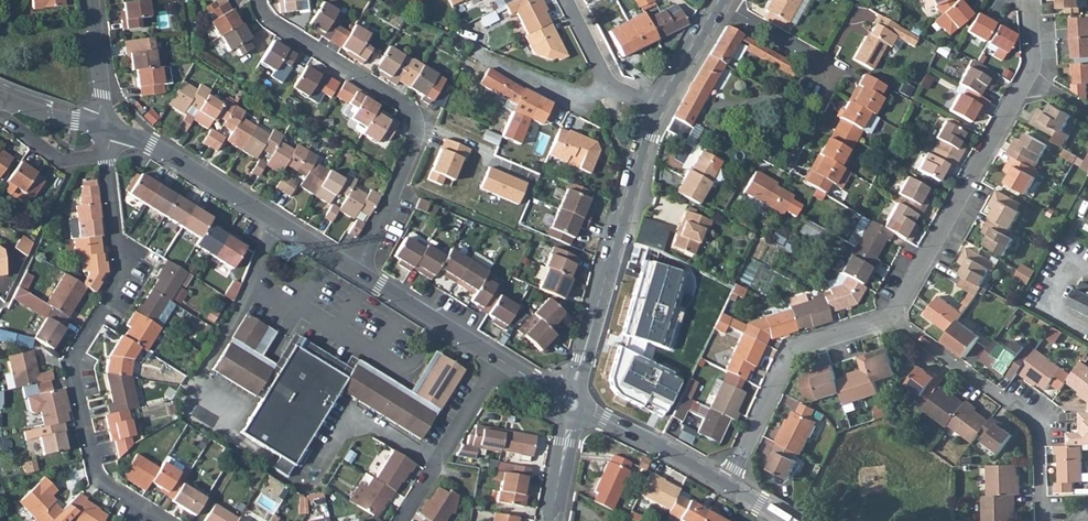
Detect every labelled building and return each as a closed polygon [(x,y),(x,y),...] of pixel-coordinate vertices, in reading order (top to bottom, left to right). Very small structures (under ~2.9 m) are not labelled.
[(31,10),(63,6),(63,0),(30,0),(31,10)] [(121,20),(122,30),(140,28),(139,19),(150,17),(148,0),(123,3),(123,11),(124,20),(121,20)] [(279,13),(297,11),(296,2),(307,0),(282,0),(282,3),(278,3),(279,13)] [(515,13),(527,35),(550,23),(538,0),(515,0),(504,5),(509,16),(515,13)] [(638,8),(640,7),(652,1),(652,0),(634,0),(638,8)] [(781,30),(785,22),(786,23),(799,0),(771,0),(765,11),(767,12),(762,19),(781,30)] [(933,6),(931,0),(922,0),(925,9),(933,6)] [(933,6),(933,7),(940,15),(952,5),(949,1),(951,0),(931,0),(933,6)] [(933,22),(940,29),(942,29),(948,36),(956,29),(971,15),(962,6),(965,4),(961,0),(957,0),(954,2),(952,5),(940,15),(933,22)] [(1079,0),(1059,0),(1059,9),(1072,8),(1075,8),(1080,7),(1079,0)] [(640,7),(642,11),(654,4),(652,1),(640,7)] [(213,20),(209,23),(218,38),(219,37),(240,25),(237,20),(231,10),(226,2),(217,7),(214,2),(203,8),(206,14),(209,12),(212,11),(216,19),(213,20)] [(322,2),(309,24),(314,27),(323,33),(321,36),(329,41),(330,40),(338,28),(338,26),(330,22),(332,19),(337,11),(322,2)] [(650,17),(646,19),(656,39),(673,31),(673,30),(687,24),(680,10),(675,4),(650,17)] [(231,10),(237,20),(240,18),(234,8),(231,10)] [(621,57),(656,39),(646,19),(650,17),(649,15),(645,17),(643,14),(608,32),(621,57)] [(865,36),(852,59),(871,70),(886,45),(890,47),(896,37),(913,47),(918,37),(917,37),(899,27),(878,14),(872,24),(874,25),(867,38),(865,36)] [(975,14),(965,32),(983,42),(992,27),(993,24),(995,22),(988,18),(986,20),(975,14)] [(1073,31),(1070,31),(1070,38),(1087,37),(1087,17),(1075,18),(1072,18),(1073,27),(1073,31)] [(551,61),(555,59),(560,60),(567,57),(550,23),(527,35),(524,36),(533,55),(551,61)] [(995,29),(986,44),(995,49),(991,56),(1000,61),(1014,36),(1003,30),(1005,27),(998,23),(995,29)] [(228,52),(235,48),(240,56),(255,47),(250,39),(241,24),(240,25),(219,37),(228,52)] [(341,47),(340,48),(347,52),(355,56),(353,59),(362,65),(371,49),(363,44),(369,35),(354,26),(349,34),(341,47)] [(312,30),(321,36),(323,33),(314,27),(312,30)] [(725,27),(708,57),(723,65),(738,40),(740,35),(725,27)] [(338,28),(330,40),(341,47),(349,34),(338,28)] [(774,54),(740,35),(738,40),(747,45),(744,50),(769,64),(774,54)] [(1070,38),(1071,46),(1074,46),(1074,49),(1075,59),(1078,58),(1087,58),(1087,37),(1070,38)] [(129,65),(130,71),(134,70),(155,68),(152,38),(123,42),(124,55),(128,54),(129,65)] [(272,41),(259,62),(273,72),(279,62),(287,67),(297,52),(288,47),(286,50),(279,45),(272,41)] [(388,47),(375,69),(379,72),(389,78),(387,81),(395,86),(398,82),(401,76),(411,83),(421,66),(411,60),(410,61),(388,47)] [(774,54),(769,64),(791,76),(788,62),(774,54)] [(723,65),(708,57),(665,132),(685,142),(692,128),(689,126),(723,65)] [(965,89),(978,96),(982,88),(985,83),(991,87),(998,76),(975,63),(970,60),(957,84),(965,89)] [(1078,63),(1075,64),(1072,64),(1072,72),(1075,72),(1076,75),(1076,84),(1087,84),(1087,63),(1078,63)] [(168,66),(159,67),(161,84),(170,83),(168,66)] [(411,83),(408,88),(413,91),(422,96),(420,100),(429,105),(437,90),(444,80),(421,66),(411,83)] [(155,68),(134,70),(136,88),(138,88),(139,97),(163,94),(161,84),(159,67),(155,68)] [(305,67),(291,88),(306,97),(310,90),(312,87),(320,92),(329,77),(321,73),(319,76),(310,70),(305,67)] [(310,70),(319,76),(321,73),(312,67),(310,70)] [(511,113),(498,143),(516,151),(517,148),(520,149),(521,146),(531,150),(540,127),(543,121),(550,125),(558,109),(522,91),(488,69),(479,84),(506,101),(502,107),(511,113)] [(378,75),(387,81),(389,78),(379,72),(378,75)] [(851,104),(872,115),(881,99),(877,97),(883,86),(863,75),(857,86),(860,88),(851,104)] [(183,82),(168,105),(183,114),(188,105),(190,102),(200,108),(206,97),(210,91),(200,85),(197,90),(183,82)] [(982,88),(989,92),(991,87),(985,83),(982,88)] [(848,102),(851,104),(860,88),(857,86),(848,102)] [(948,111),(969,122),(973,115),(976,110),(983,113),(989,102),(978,96),(965,89),(961,96),(958,94),(948,111)] [(358,90),(347,104),(355,109),(349,119),(364,128),(374,113),(378,107),(371,102),(364,98),(366,95),(358,90)] [(411,94),(420,100),(422,96),(413,91),(411,94)] [(193,118),(192,120),(207,129),(212,120),(215,115),(219,118),(225,122),(234,107),(234,106),(224,100),(221,105),(206,97),(200,108),(198,111),(193,118)] [(188,105),(198,111),(200,108),(190,102),(188,105)] [(835,130),(856,141),(862,130),(869,134),(878,118),(872,115),(851,104),(848,102),(839,118),(840,119),(835,130)] [(1043,116),(1037,113),(1031,123),(1055,137),(1052,141),(1063,147),(1070,135),(1062,131),(1072,115),(1051,103),(1046,111),(1043,116)] [(232,132),(226,141),(241,150),(255,127),(240,119),(244,113),(234,107),(225,122),(224,122),(234,128),(232,132)] [(1037,113),(1043,116),(1046,111),(1040,108),(1037,113)] [(550,125),(559,129),(567,113),(558,109),(550,125)] [(973,115),(980,118),(983,113),(976,110),(973,115)] [(364,128),(360,134),(375,144),(380,136),(382,133),(389,138),(398,124),(390,119),(388,122),(379,116),(374,113),(364,128)] [(379,116),(388,122),(390,119),(381,113),(379,116)] [(186,114),(177,128),(185,132),(192,120),(193,118),(186,114)] [(933,148),(957,162),(963,150),(957,146),(960,142),(964,134),(960,132),(963,127),(948,119),(945,123),(943,122),(934,139),(937,141),(933,148)] [(222,126),(232,132),(234,128),(224,122),(222,126)] [(255,127),(241,150),(256,159),(261,150),(263,147),(273,152),(279,142),(283,136),(272,130),(269,136),(255,127)] [(701,133),(692,128),(685,142),(693,146),(701,133)] [(210,129),(202,143),(209,147),(217,134),(210,129)] [(559,129),(548,156),(577,168),(577,169),(589,175),(599,151),(596,143),(569,131),(568,133),(559,129)] [(822,157),(838,167),(848,150),(850,151),(856,141),(835,130),(829,140),(827,139),(818,156),(822,157)] [(217,134),(209,147),(216,151),(224,138),(217,134)] [(1021,146),(1014,143),(1008,153),(1013,156),(1035,168),(1049,146),(1028,134),(1023,142),(1021,146)] [(1014,143),(1021,146),(1023,142),(1017,138),(1014,143)] [(266,164),(265,165),(280,174),(286,165),(288,161),(297,167),(307,151),(297,145),(293,151),(279,142),(273,152),(271,155),(266,164)] [(957,146),(963,150),(966,145),(960,142),(957,146)] [(261,150),(271,155),(273,152),(263,147),(261,150)] [(917,170),(937,182),(942,174),(944,169),(951,173),(957,162),(933,148),(929,155),(926,154),(917,170)] [(1063,154),(1076,161),(1079,156),(1066,149),(1063,154)] [(13,159),(0,150),(0,177),(13,159)] [(307,151),(297,167),(307,173),(305,176),(299,186),(314,196),(328,172),(314,163),(317,157),(307,151)] [(701,198),(702,198),(710,183),(709,183),(720,163),(701,152),(690,172),(688,170),(675,193),(697,205),(701,198)] [(809,171),(813,173),(822,157),(818,156),(809,171)] [(1014,170),(1011,174),(1006,183),(1027,195),(1037,178),(1033,176),(1037,169),(1035,168),(1013,156),(1007,166),(1014,170)] [(815,190),(823,194),(829,183),(833,185),(842,169),(838,167),(822,157),(813,173),(809,171),(803,182),(815,190)] [(259,159),(250,173),(258,177),(265,165),(266,164),(259,159)] [(21,161),(7,181),(15,187),(31,198),(44,180),(28,169),(29,167),(21,161)] [(286,165),(295,170),(297,167),(288,161),(286,165)] [(1004,171),(1011,174),(1014,170),(1007,166),(1004,171)] [(295,170),(305,176),(307,173),(297,167),(295,170)] [(942,174),(948,178),(951,173),(944,169),(942,174)] [(328,172),(314,196),(328,205),(334,196),(337,191),(340,193),(346,197),(352,187),(357,180),(346,174),(343,180),(328,171),(328,172)] [(755,171),(743,193),(782,215),(793,196),(775,186),(771,184),(773,181),(755,171)] [(283,174),(275,188),(282,192),(291,178),(283,174)] [(128,194),(146,205),(160,182),(153,177),(150,181),(147,179),(140,175),(128,194)] [(291,178),(282,192),(289,196),(298,183),(291,178)] [(917,215),(920,217),(926,206),(920,202),(922,197),(927,190),(906,178),(897,194),(900,196),(896,204),(917,215)] [(2,188),(11,194),(15,187),(7,181),(2,188)] [(146,205),(164,216),(176,197),(166,191),(168,187),(160,182),(146,205)] [(569,183),(546,236),(569,246),(577,227),(585,230),(592,214),(584,211),(592,193),(569,183)] [(76,206),(77,218),(80,239),(100,236),(103,236),(98,195),(97,186),(83,187),(80,197),(81,205),(76,206)] [(339,209),(338,211),(353,220),(358,210),(360,207),(370,213),(380,196),(370,190),(367,196),(352,187),(346,197),(339,209)] [(812,196),(820,200),(824,194),(823,194),(815,190),(812,196)] [(998,204),(995,209),(991,217),(1011,229),(1021,212),(1017,210),(1021,203),(997,190),(991,200),(998,204)] [(164,216),(181,227),(193,208),(196,204),(188,199),(186,203),(176,197),(164,216)] [(920,202),(926,206),(929,201),(922,197),(920,202)] [(419,199),(414,209),(424,213),(428,203),(424,201),(419,199)] [(989,205),(995,209),(998,204),(991,200),(989,205)] [(428,203),(424,213),(433,217),(438,207),(428,203)] [(181,227),(199,238),(208,225),(211,219),(201,213),(204,209),(196,204),(193,208),(181,227)] [(905,241),(909,243),(916,232),(909,228),(912,224),(917,215),(896,204),(887,220),(890,222),(886,230),(893,234),(905,241)] [(332,205),(323,218),(330,223),(338,211),(339,209),(332,205)] [(358,210),(368,216),(370,213),(360,207),(358,210)] [(676,235),(672,247),(694,255),(703,230),(708,232),(712,221),(685,211),(681,222),(684,222),(678,236),(676,235)] [(796,223),(806,229),(810,222),(800,216),(796,223)] [(854,246),(875,259),(885,240),(888,242),(893,234),(886,230),(882,228),(860,216),(852,230),(860,235),(854,246)] [(985,227),(991,231),(989,236),(984,244),(1005,256),(1014,239),(1011,237),(1014,231),(1011,229),(991,217),(985,227)] [(69,219),(71,240),(74,240),(80,239),(77,218),(69,219)] [(641,219),(633,244),(662,252),(670,227),(641,219)] [(356,220),(348,233),(355,238),(363,224),(356,220)] [(909,228),(916,232),(918,227),(912,224),(909,228)] [(195,246),(212,257),(226,236),(228,232),(220,227),(218,231),(208,225),(199,238),(195,246)] [(982,232),(989,236),(991,231),(985,227),(982,232)] [(846,241),(854,246),(860,235),(852,230),(846,241)] [(226,236),(212,257),(232,269),(245,248),(237,243),(233,240),(236,236),(228,232),(226,236)] [(406,239),(420,247),(424,240),(412,233),(409,234),(406,239)] [(19,239),(31,247),(33,243),(22,236),(19,239)] [(86,287),(95,293),(101,283),(99,281),(103,274),(107,273),(106,262),(103,262),(102,254),(100,236),(80,239),(74,240),(76,258),(81,257),(83,273),(87,272),(88,275),(82,285),(86,287)] [(405,238),(393,257),(399,261),(402,262),(400,266),(410,272),(412,268),(423,250),(426,246),(428,242),(424,240),(420,247),(406,239),(405,238)] [(31,247),(19,239),(14,248),(26,256),(31,247)] [(423,250),(431,254),(433,251),(426,246),(423,250)] [(845,276),(860,285),(864,276),(869,268),(872,270),(877,260),(875,259),(854,246),(839,273),(845,276)] [(968,261),(965,266),(961,274),(964,276),(981,285),(991,269),(987,267),(991,260),(967,247),(961,257),(968,261)] [(553,248),(544,268),(546,269),(568,278),(571,271),(573,266),(576,267),(579,259),(553,248)] [(444,258),(438,268),(444,272),(447,274),(444,277),(454,283),(456,280),(468,261),(449,249),(444,258)] [(423,250),(412,268),(422,274),(424,271),(433,276),(438,268),(444,258),(433,251),(431,254),(423,250)] [(470,259),(488,270),(492,264),(474,252),(470,259)] [(629,257),(617,297),(646,305),(658,266),(629,257)] [(959,262),(965,266),(968,261),(961,257),(959,262)] [(456,280),(454,283),(464,289),(466,286),(475,291),(485,276),(488,270),(470,259),(468,261),(456,280)] [(991,269),(993,270),(997,264),(991,260),(987,267),(991,269)] [(159,277),(151,290),(169,301),(170,301),(180,285),(187,274),(180,269),(166,261),(157,276),(159,277)] [(1036,271),(1023,264),(1019,270),(1032,278),(1036,271)] [(534,278),(541,281),(546,269),(544,268),(539,266),(534,278)] [(541,281),(538,289),(562,299),(564,301),(568,293),(565,291),(567,286),(570,279),(568,278),(546,269),(541,281)] [(1032,278),(1019,270),(1015,277),(1028,284),(1032,278)] [(422,274),(431,280),(433,276),(424,271),(422,274)] [(860,285),(845,276),(839,273),(838,272),(834,279),(826,282),(828,289),(830,295),(823,298),(828,313),(856,304),(865,288),(860,285)] [(25,273),(18,288),(26,292),(34,277),(25,273)] [(99,281),(101,283),(107,273),(103,274),(99,281)] [(46,304),(65,317),(72,304),(75,306),(86,287),(82,285),(65,274),(46,304)] [(191,276),(187,274),(180,285),(184,288),(191,276)] [(481,308),(479,310),(487,315),(498,296),(502,289),(503,288),(485,276),(475,291),(473,295),(469,301),(476,305),(481,308)] [(983,287),(981,285),(964,276),(958,285),(971,293),(976,296),(980,291),(983,287)] [(1071,305),(1087,313),(1087,284),(1083,282),(1071,305)] [(745,290),(734,284),(730,293),(741,298),(745,290)] [(464,289),(473,295),(475,291),(466,286),(464,289)] [(224,297),(233,302),(238,293),(230,287),(224,297)] [(46,304),(26,292),(18,288),(13,299),(46,319),(33,339),(51,350),(64,329),(61,327),(67,318),(65,317),(46,304)] [(498,296),(517,308),(520,303),(521,301),(502,289),(498,296)] [(151,290),(141,305),(139,304),(135,312),(154,324),(161,328),(175,304),(170,301),(169,301),(151,290)] [(967,303),(969,305),(976,296),(971,293),(965,301),(967,303)] [(789,310),(796,330),(803,328),(810,326),(811,328),(830,321),(828,313),(823,298),(821,294),(810,297),(811,300),(806,302),(788,308),(789,310)] [(788,308),(806,302),(804,295),(786,300),(788,308)] [(498,296),(487,315),(493,318),(496,320),(493,324),(503,330),(517,308),(498,296)] [(960,312),(939,296),(924,315),(948,333),(958,320),(963,314),(960,312)] [(547,299),(532,315),(538,320),(548,330),(551,333),(559,324),(556,321),(559,319),(563,314),(547,299)] [(960,312),(963,314),(969,305),(967,303),(960,312)] [(65,317),(67,318),(75,306),(72,304),(65,317)] [(742,334),(764,345),(769,337),(770,339),(796,331),(796,330),(789,310),(747,324),(742,334)] [(130,328),(124,338),(140,348),(146,351),(161,328),(154,324),(135,312),(126,326),(130,328)] [(726,326),(730,319),(720,314),(716,321),(726,326)] [(1007,323),(1011,325),(1017,316),(1015,314),(1007,323)] [(246,315),(232,338),(251,350),(266,327),(246,315)] [(517,331),(523,337),(538,320),(532,315),(517,331)] [(538,320),(523,337),(539,351),(546,344),(549,347),(557,338),(554,335),(551,333),(548,330),(538,320)] [(958,320),(948,333),(943,340),(965,357),(980,337),(958,320)] [(713,329),(723,334),(726,326),(716,321),(713,329)] [(1064,332),(1053,326),(1045,337),(1055,344),(1064,332)] [(251,350),(232,338),(228,344),(271,370),(274,365),(261,356),(275,333),(266,327),(251,350)] [(0,331),(0,341),(27,347),(29,338),(0,331)] [(294,345),(347,378),(354,366),(358,361),(350,356),(344,365),(294,334),(274,365),(271,370),(255,396),(261,399),(294,345)] [(724,371),(743,380),(750,366),(753,367),(754,368),(764,345),(742,334),(724,371)] [(109,356),(107,374),(130,378),(133,360),(140,348),(124,338),(121,336),(109,356)] [(988,349),(993,342),(989,339),(984,346),(988,349)] [(1008,349),(995,340),(993,342),(988,349),(980,360),(1004,377),(1006,374),(1013,380),(1017,374),(1019,372),(1028,360),(1033,354),(1015,340),(1008,349)] [(212,369),(255,396),(271,370),(228,344),(212,369)] [(539,351),(542,354),(549,347),(546,344),(539,351)] [(420,439),(435,416),(354,366),(347,378),(294,345),(261,399),(240,432),(278,456),(271,467),(286,476),(340,389),(420,439)] [(659,360),(663,351),(654,347),(650,355),(659,360)] [(874,352),(876,358),(868,360),(875,381),(896,374),(887,348),(874,352)] [(1033,354),(1028,360),(1019,372),(1026,377),(1027,375),(1038,383),(1047,390),(1052,383),(1060,390),(1067,381),(1071,375),(1036,349),(1033,354)] [(602,350),(592,388),(594,389),(625,403),(641,368),(602,350)] [(8,356),(15,388),(36,384),(50,381),(53,380),(51,371),(38,374),(32,351),(8,356)] [(358,360),(358,361),(354,366),(435,416),(439,410),(415,396),(440,355),(434,352),(409,392),(358,360)] [(863,372),(846,377),(837,380),(841,392),(848,413),(857,410),(854,401),(879,393),(875,381),(868,360),(867,354),(858,357),(862,369),(863,372)] [(440,355),(415,396),(439,410),(463,370),(440,355)] [(641,368),(625,403),(640,410),(662,364),(646,357),(641,368)] [(1082,361),(1071,375),(1067,381),(1080,391),(1084,394),(1082,396),(1087,401),(1087,366),(1082,361)] [(812,372),(806,374),(802,382),(806,394),(816,400),(841,392),(837,380),(833,365),(819,370),(821,376),(814,378),(812,372)] [(743,380),(746,382),(753,367),(750,366),(743,380)] [(928,372),(920,366),(907,384),(929,400),(939,387),(944,380),(933,372),(932,375),(928,372)] [(108,404),(110,414),(128,410),(137,408),(130,378),(107,374),(112,403),(108,404)] [(1026,377),(1036,385),(1038,383),(1027,375),(1026,377)] [(689,399),(697,383),(689,379),(681,395),(689,399)] [(710,393),(715,396),(722,382),(717,379),(710,393)] [(66,413),(63,398),(66,398),(64,389),(52,392),(50,381),(36,384),(39,394),(27,397),(30,411),(34,414),(40,412),(44,427),(63,423),(68,422),(66,413)] [(715,396),(709,409),(729,419),(734,422),(738,414),(735,413),(745,393),(722,382),(715,396)] [(929,400),(923,409),(947,427),(949,425),(965,403),(958,397),(956,400),(954,397),(939,387),(929,400)] [(894,401),(891,392),(880,396),(883,405),(894,402),(894,401)] [(681,395),(671,417),(681,421),(686,410),(703,419),(696,433),(717,443),(729,419),(709,409),(708,409),(691,400),(689,399),(681,395)] [(967,400),(965,403),(949,425),(973,442),(980,433),(989,421),(976,410),(972,408),(974,406),(967,400)] [(894,401),(894,402),(883,405),(886,416),(887,417),(897,403),(894,401)] [(798,413),(811,419),(815,409),(803,403),(798,413)] [(105,415),(111,441),(115,441),(119,458),(133,444),(131,437),(134,436),(128,410),(110,414),(105,415)] [(814,416),(822,420),(825,414),(816,410),(814,416)] [(783,435),(780,434),(776,442),(779,443),(798,452),(801,454),(817,422),(811,419),(798,413),(794,411),(790,420),(783,435)] [(1080,412),(1081,433),(1066,433),(1067,445),(1082,445),(1087,445),(1087,412),(1080,412)] [(992,416),(989,421),(980,433),(987,438),(984,441),(1000,453),(1013,435),(1006,430),(1002,427),(1003,424),(992,416)] [(780,434),(783,435),(790,420),(787,419),(780,434)] [(39,437),(43,456),(66,451),(64,441),(62,432),(65,431),(63,423),(44,427),(24,432),(26,441),(39,437)] [(461,445),(455,456),(474,460),(475,454),(476,448),(485,450),(500,453),(500,451),(504,431),(474,425),(474,428),(472,436),(468,436),(466,446),(461,445)] [(504,431),(500,451),(520,455),(530,456),(532,457),(535,437),(504,431)] [(775,456),(773,460),(769,469),(789,479),(797,462),(794,460),(798,452),(779,443),(773,455),(775,456)] [(1082,445),(1067,445),(1055,446),(1055,454),(1058,454),(1059,482),(1056,482),(1056,493),(1074,492),(1073,482),(1083,482),(1082,445)] [(393,450),(374,480),(394,492),(408,471),(410,472),(415,464),(393,450)] [(137,487),(145,491),(151,482),(159,468),(136,454),(124,474),(139,484),(137,487)] [(596,493),(593,502),(611,511),(615,502),(629,471),(627,470),(630,463),(613,455),(609,463),(607,462),(594,492),(596,493)] [(162,463),(179,473),(183,467),(167,456),(162,463)] [(23,464),(26,474),(28,473),(26,466),(35,463),(35,461),(23,464)] [(26,466),(28,473),(37,471),(35,463),(26,466)] [(159,468),(151,482),(161,488),(167,492),(165,494),(173,499),(182,484),(190,471),(183,467),(179,473),(162,463),(159,468)] [(528,477),(530,468),(514,465),(514,466),(498,463),(496,472),(503,473),(513,475),(528,477)] [(1017,475),(1017,464),(987,465),(988,495),(1015,495),(1020,494),(1020,485),(1017,486),(1017,475)] [(492,479),(501,481),(503,473),(496,472),(494,471),(492,479)] [(501,481),(497,502),(522,507),(525,495),(522,495),(523,487),(526,487),(528,477),(513,475),(503,473),(501,481)] [(649,473),(639,495),(669,510),(677,495),(679,489),(658,479),(658,477),(649,473)] [(365,488),(355,505),(376,518),(387,499),(389,500),(394,492),(374,480),(372,478),(365,488)] [(59,513),(61,511),(53,503),(55,501),(39,484),(19,502),(35,519),(33,520),(50,520),(59,513)] [(173,499),(171,501),(195,516),(205,498),(182,484),(173,499)] [(355,505),(365,488),(360,485),(350,501),(355,505)] [(427,520),(444,520),(449,513),(453,514),(456,495),(448,490),(447,493),(438,488),(429,501),(428,499),(418,514),(424,518),(427,520)] [(59,513),(72,520),(104,520),(107,516),(96,509),(96,508),(85,502),(86,500),(78,494),(61,511),(59,513)] [(667,513),(681,520),(701,520),(707,512),(677,495),(669,510),(667,513)] [(988,495),(983,496),(984,520),(1013,520),(1013,514),(1012,503),(1015,503),(1015,495),(988,495)] [(204,520),(236,520),(238,519),(215,504),(204,520)] [(716,517),(717,514),(718,512),(709,507),(707,512),(701,520),(723,520),(719,519),(716,517)] [(627,518),(632,520),(638,520),(640,517),(630,512),(627,518)]
